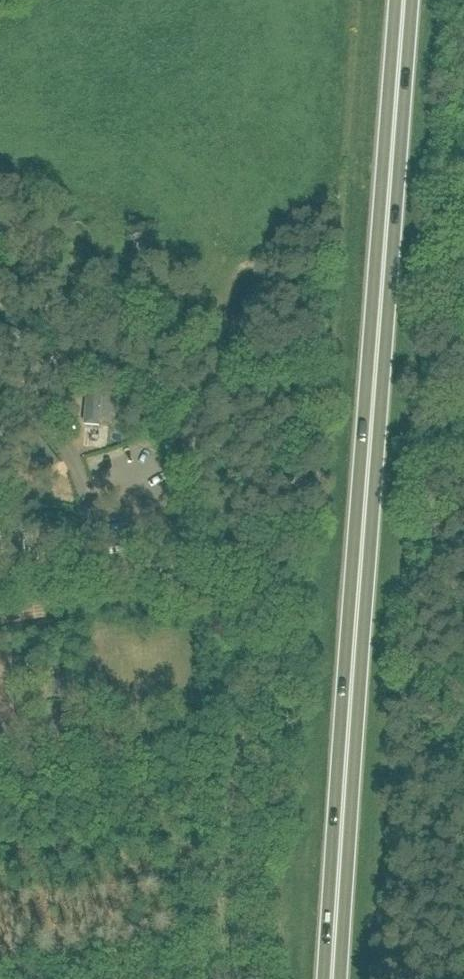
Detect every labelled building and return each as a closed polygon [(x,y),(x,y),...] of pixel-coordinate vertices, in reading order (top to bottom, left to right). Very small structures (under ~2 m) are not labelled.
[(110,439),(110,395),(95,395),(95,439),(110,439)]
